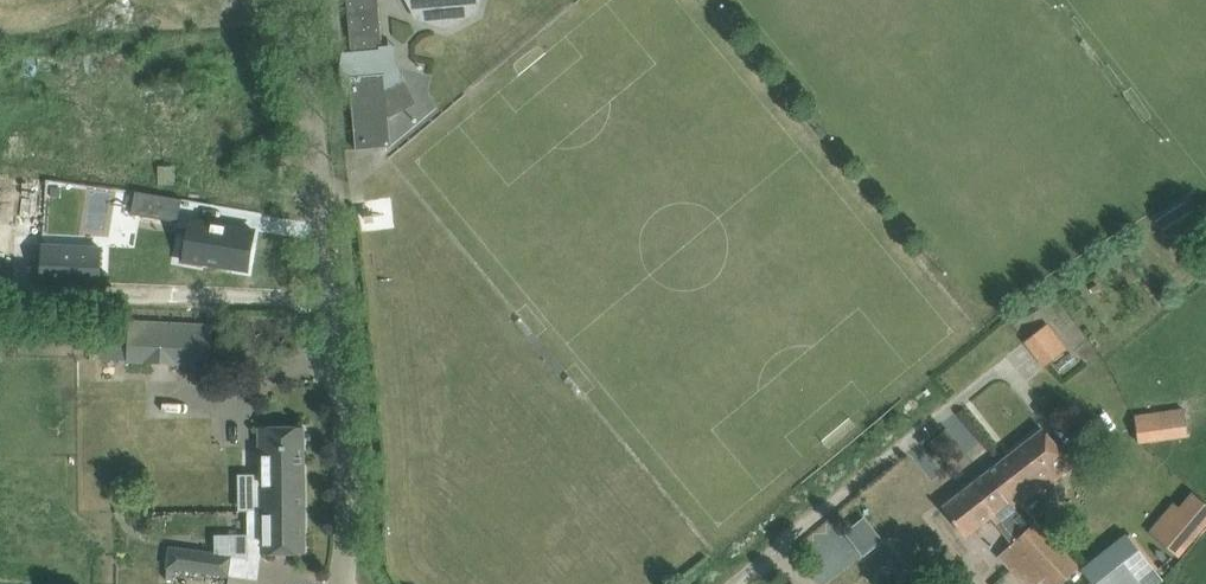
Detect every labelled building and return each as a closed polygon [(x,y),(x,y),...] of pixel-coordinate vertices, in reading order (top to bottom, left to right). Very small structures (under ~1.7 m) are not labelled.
[(341,68),(342,78),(344,87),(348,96),(349,95),(352,95),(356,149),(371,148),(380,147),(391,146),(392,146),(389,118),(399,113),(386,88),(404,78),(398,67),(387,46),(382,46),(378,0),(347,0),(351,51),(345,52),(345,50),(344,49),(344,50),(342,59),(341,68)] [(412,12),(416,19),(448,29),(477,14),(481,0),(406,0),(412,12)] [(135,191),(131,214),(178,222),(182,199),(135,191)] [(183,236),(183,237),(207,241),(202,267),(204,267),(205,262),(247,270),(254,230),(191,220),(188,236),(183,236)] [(43,245),(42,283),(100,286),(100,282),(108,283),(108,281),(108,273),(100,273),(101,248),(43,245)] [(128,363),(128,364),(211,369),(214,325),(131,320),(128,363)] [(1048,323),(1026,342),(1046,366),(1069,347),(1048,323)] [(1183,408),(1134,415),(1139,444),(1188,437),(1183,408)] [(1067,425),(1078,441),(1095,429),(1084,414),(1067,425)] [(280,427),(259,427),(260,490),(260,504),(260,511),(305,510),(305,490),(304,427),(280,427)] [(1014,478),(998,490),(1015,511),(1022,505),(1072,466),(1058,448),(1043,429),(1001,462),(1014,478)] [(943,507),(957,526),(966,537),(991,517),(1012,544),(1049,583),(1061,583),(1078,567),(1037,521),(1022,505),(1015,511),(998,490),(1014,478),(1001,462),(993,468),(943,507)] [(1154,537),(1180,559),(1205,528),(1205,503),(1192,491),(1154,537)] [(873,511),(888,522),(895,511),(881,501),(873,511)] [(260,511),(247,511),(248,554),(261,554),(282,554),(305,553),(305,510),(260,511)] [(1112,547),(1141,583),(1157,583),(1162,580),(1152,567),(1127,535),(1112,547)] [(1112,547),(1082,570),(1093,583),(1141,583),(1112,547)] [(167,567),(167,580),(173,580),(174,568),(228,576),(231,557),(170,549),(167,567)]
